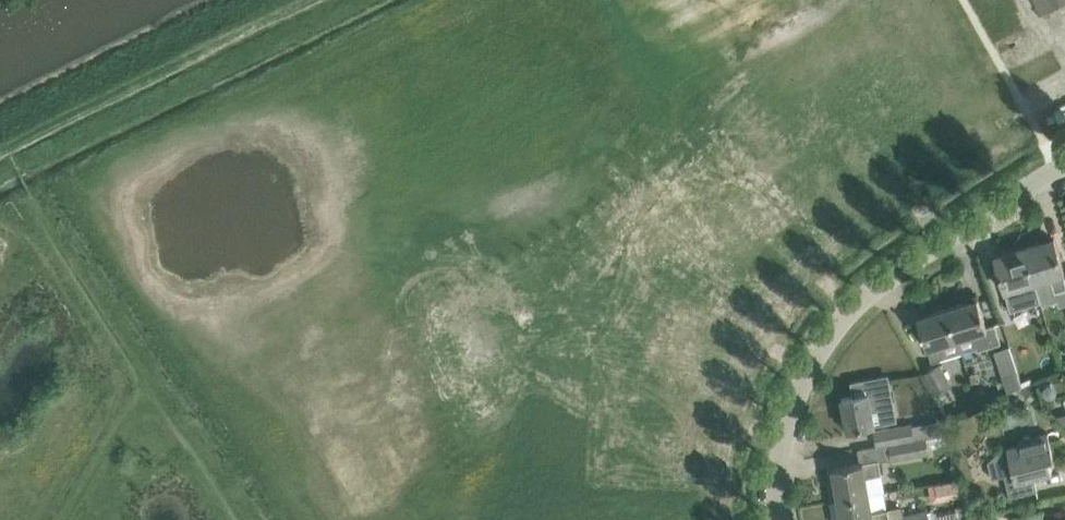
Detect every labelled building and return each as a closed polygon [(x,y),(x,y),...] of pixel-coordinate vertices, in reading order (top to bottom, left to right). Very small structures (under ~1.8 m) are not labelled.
[(1042,14),(1064,2),(1064,0),(1035,0),(1042,14)] [(1064,272),(1054,238),(1053,239),(1053,240),(1042,244),(1042,242),(1024,247),(1035,281),(1051,276),(1055,291),(1064,288),(1064,277),(1063,272),(1064,272)] [(996,256),(995,256),(1001,277),(1004,288),(1010,310),(1041,301),(1035,281),(1024,247),(1007,252),(1008,254),(996,258),(996,256)] [(977,298),(948,308),(957,338),(973,333),(978,349),(1001,342),(995,323),(986,326),(977,298)] [(957,338),(948,308),(918,317),(932,361),(945,357),(941,343),(957,338)] [(1003,320),(1011,345),(1012,345),(1021,371),(1036,366),(1028,340),(1020,315),(1003,320)] [(996,351),(1008,391),(1022,386),(1010,346),(996,351)] [(924,372),(937,394),(952,385),(939,364),(924,372)] [(843,428),(847,427),(848,430),(875,425),(872,407),(893,403),(890,389),(888,375),(852,382),(854,395),(842,398),(845,415),(841,416),(843,428)] [(915,438),(913,424),(874,430),(877,445),(889,443),(915,438)] [(1047,453),(1052,452),(1048,433),(1019,440),(1020,443),(1007,446),(1009,456),(1005,457),(999,451),(989,461),(993,478),(1005,474),(1010,497),(1037,490),(1034,477),(1052,472),(1047,453)] [(927,436),(915,438),(889,443),(892,459),(930,452),(927,436)] [(835,479),(830,480),(833,498),(838,497),(839,500),(869,494),(866,477),(881,474),(879,460),(863,463),(863,462),(862,463),(833,468),(835,479)] [(956,483),(934,487),(936,498),(958,493),(956,483)] [(839,500),(842,519),(890,519),(888,509),(872,512),(869,494),(839,500)] [(928,509),(902,514),(901,507),(888,509),(890,519),(930,519),(928,509)] [(1016,518),(1016,519),(1044,519),(1042,511),(1021,516),(1016,518)]
